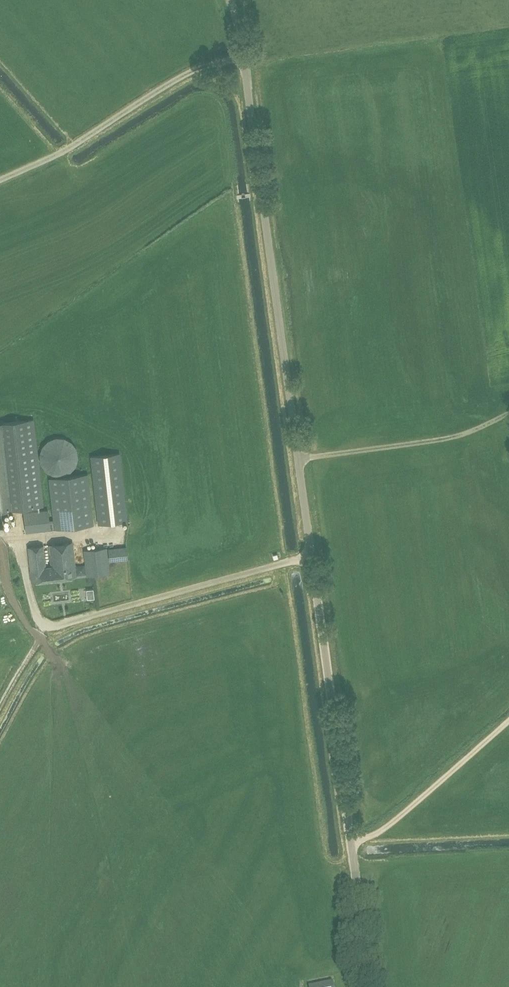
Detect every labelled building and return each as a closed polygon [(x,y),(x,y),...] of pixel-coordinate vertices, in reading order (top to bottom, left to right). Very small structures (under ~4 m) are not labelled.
[(5,422),(0,422),(0,508),(13,506),(5,422)] [(38,439),(20,440),(23,486),(25,486),(27,504),(46,503),(45,497),(42,498),(41,484),(38,439)] [(95,454),(104,522),(118,520),(118,516),(127,514),(122,474),(112,476),(109,452),(95,454)] [(49,478),(54,525),(55,529),(93,525),(88,474),(49,478)] [(50,511),(29,511),(28,532),(50,532),(50,511)] [(46,565),(44,545),(28,547),(31,582),(76,577),(73,542),(49,545),(51,565),(46,565)] [(111,571),(110,557),(101,558),(100,548),(87,549),(89,574),(111,571)] [(112,552),(113,560),(130,559),(129,551),(112,552)]
